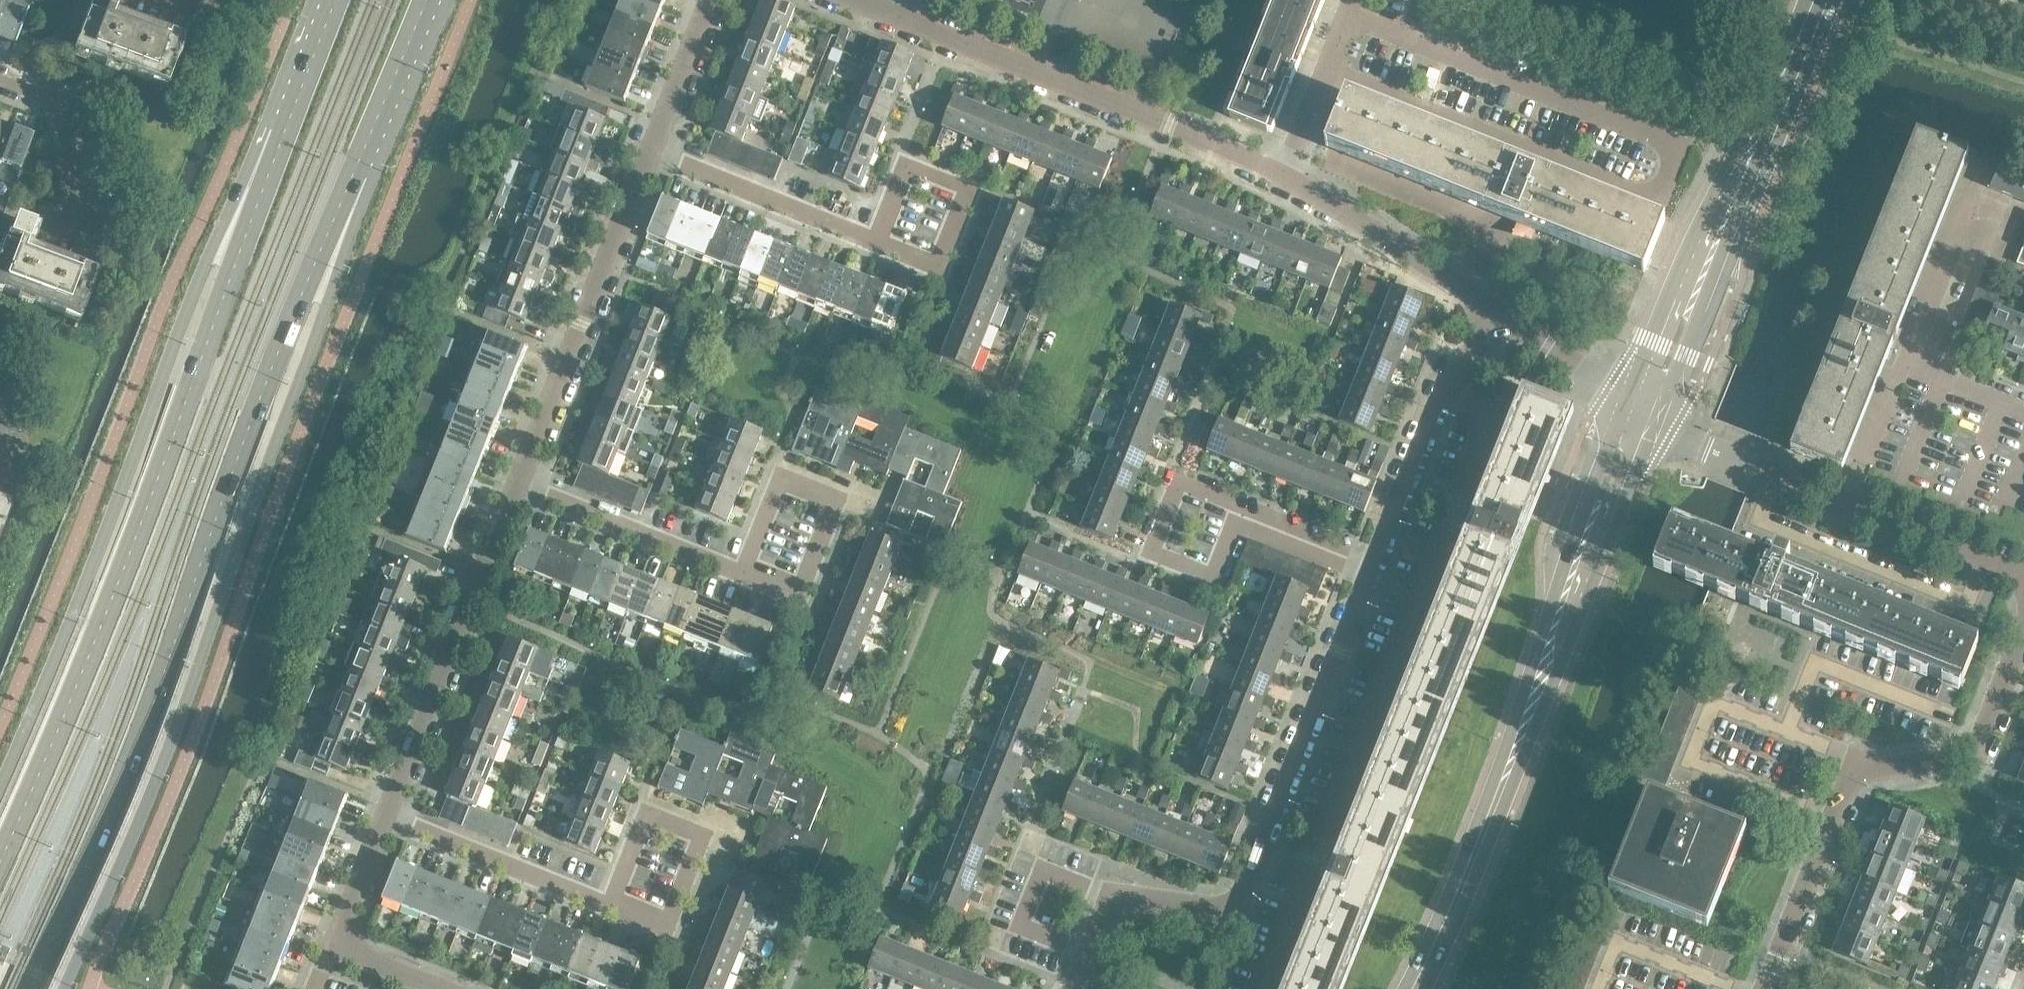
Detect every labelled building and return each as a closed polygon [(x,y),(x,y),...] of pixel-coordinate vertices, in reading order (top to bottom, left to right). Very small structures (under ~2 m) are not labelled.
[(107,9),(114,12),(119,0),(98,0),(96,5),(107,9)] [(577,14),(586,18),(592,2),(588,0),(582,0),(577,14)] [(662,9),(639,0),(622,0),(617,13),(654,28),(662,9)] [(665,0),(639,0),(662,9),(665,0)] [(777,0),(763,0),(756,18),(786,30),(795,7),(777,0)] [(1325,0),(1276,0),(1229,117),(1267,132),(1272,134),(1325,0)] [(6,1),(0,17),(0,38),(15,44),(28,9),(6,1)] [(72,52),(73,53),(167,88),(186,39),(114,12),(107,9),(105,14),(89,8),(72,52)] [(647,47),(654,28),(617,13),(610,32),(647,47)] [(778,53),(786,30),(756,18),(747,40),(778,53)] [(846,41),(851,30),(843,26),(838,37),(846,41)] [(639,66),(647,47),(610,32),(602,50),(639,66)] [(828,47),(832,36),(824,33),(820,43),(828,47)] [(769,75),(778,53),(747,40),(738,62),(769,75)] [(823,58),(828,47),(820,43),(815,54),(823,58)] [(905,77),(914,55),(884,43),(875,65),(905,77)] [(632,84),(639,66),(602,50),(595,69),(632,84)] [(837,64),(829,61),(824,72),(833,75),(837,64)] [(760,97),(769,75),(738,62),(730,84),(760,97)] [(896,100),(905,77),(875,65),(866,88),(896,100)] [(625,102),(632,84),(595,69),(588,87),(586,87),(586,88),(625,104),(626,103),(625,102)] [(828,86),(833,75),(824,72),(820,83),(828,86)] [(814,80),(813,80),(806,77),(802,88),(810,91),(814,80)] [(767,99),(760,97),(730,84),(721,107),(751,119),(757,122),(767,99)] [(977,106),(973,104),(959,98),(963,88),(955,84),(950,96),(955,97),(942,127),(965,137),(977,106)] [(806,102),(810,91),(802,88),(798,99),(806,102)] [(887,122),(896,100),(866,88),(857,109),(887,122)] [(569,105),(560,128),(596,143),(598,138),(605,121),(606,121),(606,120),(604,119),(609,107),(565,90),(561,102),(569,105)] [(987,146),(1000,115),(995,113),(981,107),(985,97),(977,94),(973,104),(977,106),(965,137),(987,146)] [(1519,171),(1348,102),(1346,101),(1328,144),(1329,144),(1330,145),(1330,144),(1465,199),(1546,231),(1644,270),(1645,271),(1662,228),(1661,227),(1661,228),(1659,227),(1588,199),(1572,192),(1568,191),(1568,189),(1567,189),(1566,192),(1559,190),(1560,186),(1553,183),(1552,184),(1537,178),(1538,177),(1519,169),(1519,171)] [(1010,155),(1022,123),(1018,121),(1004,116),(1008,106),(999,102),(995,113),(1000,115),(987,146),(1010,155)] [(819,108),(811,105),(807,116),(815,119),(819,108)] [(742,142),(751,119),(721,107),(711,130),(716,132),(727,136),(738,140),(742,142)] [(878,144),(887,122),(857,109),(848,132),(878,144)] [(1044,132),(1040,130),(1026,125),(1030,114),(1021,111),(1018,121),(1022,123),(1010,155),(1032,163),(1044,132)] [(810,130),(815,119),(807,116),(802,127),(810,130)] [(1067,141),(1062,139),(1048,134),(1052,123),(1044,120),(1040,130),(1044,132),(1032,163),(1054,172),(1067,141)] [(796,125),(795,124),(788,122),(784,133),(792,136),(796,125)] [(9,127),(0,124),(0,152),(9,127)] [(9,127),(0,152),(0,163),(19,170),(32,136),(9,127)] [(524,128),(520,138),(530,141),(533,131),(524,128)] [(609,142),(598,138),(596,143),(560,128),(551,150),(588,165),(589,160),(595,146),(605,150),(609,142)] [(1077,181),(1089,150),(1084,148),(1071,143),(1075,132),(1066,129),(1062,139),(1067,141),(1054,172),(1077,181)] [(718,159),(727,136),(716,132),(707,154),(718,159)] [(869,167),(878,144),(848,132),(839,154),(869,167)] [(788,147),(792,136),(784,133),(780,144),(788,147)] [(1790,450),(1794,451),(1841,470),(1968,153),(1916,133),(1790,450)] [(729,163),(738,140),(727,136),(718,159),(729,163)] [(1088,138),(1084,148),(1089,150),(1077,181),(1100,190),(1112,159),(1111,158),(1111,159),(1093,151),(1097,141),(1088,138)] [(519,139),(511,160),(519,163),(527,142),(519,139)] [(741,168),(750,145),(742,142),(738,140),(729,163),(741,168)] [(610,141),(607,147),(617,151),(620,145),(610,141)] [(752,172),(761,150),(750,145),(741,168),(752,172)] [(600,164),(589,160),(588,165),(551,150),(542,172),(579,187),(581,182),(586,168),(597,173),(600,164)] [(763,177),(772,154),(761,150),(752,172),(763,177)] [(801,154),(793,150),(788,161),(797,164),(801,154)] [(860,190),(869,167),(839,154),(831,151),(822,175),(860,190)] [(783,158),(772,154),(763,177),(774,181),(783,158)] [(1999,166),(1990,188),(2017,199),(2023,202),(2023,176),(1999,166)] [(506,171),(502,182),(503,182),(510,185),(515,174),(506,171)] [(591,187),(581,182),(579,187),(542,172),(533,195),(570,209),(572,205),(577,191),(588,195),(591,187)] [(1172,226),(1184,197),(1180,195),(1166,189),(1170,179),(1162,175),(1158,186),(1162,188),(1157,199),(1150,217),(1172,226)] [(1207,205),(1202,204),(1190,199),(1188,198),(1193,188),(1184,184),(1180,195),(1184,197),(1172,226),(1195,235),(1207,205)] [(1217,244),(1229,214),(1224,212),(1211,207),(1214,199),(1215,197),(1207,193),(1202,204),(1207,205),(1195,235),(1217,244)] [(570,209),(533,195),(524,217),(571,236),(573,231),(563,227),(568,213),(579,217),(582,209),(572,205),(570,209)] [(498,196),(494,205),(502,208),(503,209),(506,199),(498,196)] [(667,242),(682,205),(664,199),(665,197),(663,197),(648,236),(649,237),(650,235),(667,242)] [(983,224),(994,228),(996,223),(1025,235),(1034,212),(1004,200),(998,220),(987,215),(983,224)] [(1251,223),(1246,221),(1232,215),(1236,205),(1228,202),(1224,212),(1229,214),(1217,244),(1239,253),(1251,223)] [(686,250),(700,213),(682,205),(667,242),(686,250)] [(1274,232),(1269,230),(1254,224),(1258,214),(1250,211),(1246,221),(1251,223),(1239,253),(1262,262),(1274,232)] [(704,257),(719,220),(700,213),(686,250),(704,257)] [(570,240),(571,236),(524,217),(515,239),(562,258),(564,254),(554,249),(559,235),(570,240)] [(27,245),(28,244),(34,226),(16,219),(9,238),(17,241),(27,245)] [(723,265),(738,228),(719,220),(704,257),(723,265)] [(1296,241),(1291,239),(1277,233),(1281,223),(1272,220),(1269,230),(1274,232),(1262,262),(1284,271),(1296,241)] [(1017,257),(1025,235),(996,223),(994,228),(989,242),(978,238),(975,246),(985,250),(987,246),(1017,257)] [(742,272),(756,235),(738,228),(723,265),(742,272)] [(1306,279),(1318,250),(1313,248),(1299,242),(1303,232),(1295,228),(1291,239),(1296,241),(1284,271),(1306,279)] [(760,279),(775,242),(756,235),(742,272),(738,281),(757,289),(760,279)] [(1317,237),(1313,248),(1318,250),(1306,279),(1329,289),(1341,293),(1350,271),(1338,266),(1341,259),(1322,251),(1326,240),(1317,237)] [(562,258),(515,239),(506,262),(543,277),(545,272),(551,258),(561,262),(562,258)] [(1,291),(80,321),(97,277),(95,276),(98,270),(28,244),(27,245),(17,241),(15,246),(2,241),(0,246),(0,291),(1,291)] [(779,287),(794,250),(775,242),(760,279),(779,287)] [(1008,280),(1017,257),(987,246),(985,250),(980,264),(969,260),(966,268),(977,272),(978,268),(1008,280)] [(799,295),(814,258),(794,250),(779,287),(799,295)] [(639,257),(635,265),(655,273),(657,269),(658,265),(639,257)] [(817,302),(832,265),(814,258),(799,295),(817,302)] [(2006,279),(2010,268),(1988,259),(1983,270),(2006,279)] [(555,276),(545,272),(543,277),(506,262),(497,284),(504,287),(534,299),(536,294),(542,280),(552,284),(555,276)] [(657,269),(655,273),(673,280),(678,270),(659,262),(658,265),(657,269)] [(836,309),(850,272),(832,265),(817,302),(836,309)] [(999,302),(1008,280),(978,268),(977,272),(971,286),(960,282),(957,290),(967,295),(969,290),(999,302)] [(2001,290),(2006,279),(1983,270),(1979,281),(2001,290)] [(855,317),(869,280),(850,272),(836,309),(855,317)] [(873,324),(888,287),(869,280),(855,317),(873,324)] [(1365,280),(1362,292),(1375,296),(1379,284),(1365,280)] [(1996,302),(2001,290),(1979,281),(1974,292),(1996,302)] [(1423,297),(1393,286),(1384,309),(1414,321),(1416,316),(1422,302),(1432,306),(1436,298),(1425,293),(1423,297)] [(547,298),(536,294),(534,299),(504,287),(495,308),(494,310),(487,307),(483,318),(505,328),(510,316),(525,322),(526,321),(526,320),(533,302),(543,306),(547,298)] [(906,294),(888,287),(873,324),(891,332),(891,333),(892,333),(908,294),(907,293),(906,294)] [(990,324),(999,302),(969,290),(967,295),(962,308),(951,304),(948,312),(958,317),(960,312),(990,324)] [(658,292),(653,302),(652,306),(673,314),(679,300),(658,292)] [(1995,306),(1996,302),(1974,292),(1970,304),(1992,313),(1995,306)] [(1337,308),(1323,303),(1317,320),(1330,325),(1337,308)] [(1171,304),(1162,327),(1191,339),(1194,334),(1199,320),(1210,324),(1213,316),(1202,311),(1200,316),(1171,304)] [(1988,324),(1992,313),(1970,304),(1965,315),(1988,324)] [(641,306),(632,328),(663,340),(672,318),(641,306)] [(2006,350),(2020,316),(1995,306),(1992,313),(1988,324),(1983,335),(1981,340),(2006,350)] [(1427,320),(1416,316),(1414,321),(1384,309),(1375,331),(1406,343),(1407,338),(1413,324),(1423,328),(1427,320)] [(981,347),(990,324),(960,312),(958,317),(953,331),(942,326),(939,335),(950,339),(951,335),(981,347)] [(1983,335),(1988,324),(1965,315),(1961,326),(1983,335)] [(2020,316),(2006,350),(2023,357),(2023,318),(2020,316)] [(790,317),(786,326),(804,333),(808,324),(790,317)] [(1204,338),(1194,334),(1191,339),(1162,327),(1153,350),(1182,362),(1185,356),(1190,342),(1201,346),(1204,338)] [(654,363),(663,340),(632,328),(623,351),(654,363)] [(490,333),(482,351),(519,366),(527,348),(528,348),(528,347),(489,331),(488,332),(490,333)] [(1418,342),(1407,338),(1406,343),(1375,331),(1366,353),(1397,365),(1398,361),(1404,346),(1414,351),(1418,342)] [(972,369),(981,347),(951,335),(950,339),(944,353),(933,349),(930,357),(941,361),(942,358),(972,369)] [(674,336),(671,343),(671,344),(682,348),(685,340),(674,336)] [(458,343),(446,339),(443,348),(454,353),(458,343)] [(1195,360),(1185,356),(1182,362),(1153,350),(1144,372),(1174,384),(1176,378),(1181,365),(1192,369),(1195,360)] [(512,384),(519,366),(482,351),(475,370),(512,384)] [(645,385),(654,363),(623,351),(615,373),(645,385)] [(1409,365),(1398,361),(1397,365),(1366,353),(1357,376),(1388,388),(1389,383),(1395,369),(1406,373),(1409,365)] [(1005,373),(1011,358),(1005,356),(1000,371),(1005,373)] [(665,358),(662,365),(662,366),(673,370),(676,362),(665,358)] [(436,362),(431,374),(445,379),(449,367),(436,362)] [(505,403),(512,384),(475,370),(467,388),(505,403)] [(1186,383),(1176,378),(1174,384),(1144,372),(1135,394),(1165,406),(1167,401),(1172,387),(1183,391),(1186,383)] [(636,407),(645,385),(615,373),(606,395),(636,407)] [(1400,387),(1389,383),(1388,388),(1357,376),(1349,398),(1379,410),(1381,405),(1386,391),(1397,395),(1400,387)] [(656,380),(653,388),(664,393),(667,385),(656,380)] [(497,421),(505,403),(467,388),(460,407),(497,421)] [(1283,988),(1343,988),(1572,409),(1522,389),(1283,988)] [(417,391),(410,409),(429,416),(436,399),(417,391)] [(1312,391),(1308,403),(1316,407),(1321,395),(1312,391)] [(838,469),(852,435),(859,417),(861,412),(858,411),(859,410),(816,393),(813,400),(811,399),(810,403),(811,404),(809,410),(824,416),(825,417),(825,416),(831,419),(823,439),(814,435),(815,433),(802,428),(792,452),(794,452),(794,451),(806,455),(807,452),(817,456),(815,459),(837,468),(836,469),(838,469)] [(1178,405),(1167,401),(1165,406),(1135,394),(1126,417),(1156,428),(1158,423),(1164,409),(1174,414),(1178,405)] [(642,410),(636,407),(606,395),(597,418),(633,432),(642,410)] [(1391,409),(1381,405),(1379,410),(1349,398),(1339,420),(1370,433),(1377,414),(1388,418),(1391,409)] [(889,470),(906,429),(911,418),(865,399),(862,408),(860,407),(859,410),(858,411),(861,412),(859,417),(873,422),(873,423),(874,424),(875,423),(881,426),(874,443),(852,435),(838,469),(850,474),(855,460),(865,463),(864,465),(886,474),(885,476),(887,476),(889,470)] [(700,407),(692,403),(687,415),(696,418),(700,407)] [(490,440),(497,421),(460,407),(453,426),(490,440)] [(1244,421),(1249,410),(1241,407),(1236,418),(1244,421)] [(673,410),(669,421),(677,424),(682,413),(673,410)] [(1267,430),(1271,419),(1263,416),(1259,427),(1267,430)] [(1168,428),(1158,423),(1156,428),(1126,417),(1117,439),(1147,451),(1149,446),(1154,432),(1165,436),(1168,428)] [(624,455),(633,432),(597,418),(588,440),(618,452),(624,455)] [(754,455),(764,432),(734,420),(724,443),(754,455)] [(1230,459),(1242,429),(1219,420),(1207,450),(1230,459)] [(673,435),(677,424),(669,421),(665,432),(673,435)] [(1289,439),(1294,428),(1285,425),(1281,436),(1289,439)] [(482,459),(490,440),(453,426),(445,444),(482,459)] [(902,471),(909,474),(906,481),(944,496),(962,451),(906,429),(889,470),(901,474),(902,471)] [(1252,468),(1264,438),(1242,429),(1230,459),(1252,468)] [(1311,448),(1316,437),(1308,434),(1303,445),(1311,448)] [(678,438),(674,449),(682,452),(687,441),(678,438)] [(1275,477),(1287,447),(1264,438),(1252,468),(1275,477)] [(1160,450),(1149,446),(1147,451),(1117,439),(1108,461),(1138,473),(1140,468),(1146,454),(1156,458),(1160,450)] [(609,475),(618,452),(588,440),(578,463),(583,465),(594,469),(605,474),(609,475)] [(1363,468),(1373,442),(1366,440),(1360,455),(1356,466),(1363,468)] [(745,477),(754,455),(724,443),(715,465),(745,477)] [(1334,457),(1338,446),(1330,443),(1325,454),(1334,457)] [(475,477),(482,459),(445,444),(438,463),(475,477)] [(1390,449),(1381,445),(1376,460),(1384,464),(1390,449)] [(1297,486),(1309,456),(1287,447),(1275,477),(1297,486)] [(678,463),(682,452),(674,449),(670,459),(678,463)] [(399,451),(387,481),(389,482),(397,486),(409,455),(401,452),(399,451)] [(1356,466),(1360,455),(1352,451),(1348,462),(1356,466)] [(656,454),(651,465),(659,469),(664,458),(656,454)] [(1319,495),(1331,465),(1309,456),(1297,486),(1319,495)] [(1378,474),(1382,463),(1374,460),(1370,471),(1378,474)] [(468,496),(475,477),(438,463),(433,461),(426,479),(468,496)] [(1151,472),(1140,468),(1138,473),(1108,461),(1099,483),(1129,495),(1132,490),(1137,476),(1147,480),(1151,472)] [(585,491),(594,469),(583,465),(574,487),(585,491)] [(655,480),(659,469),(651,465),(647,476),(655,480)] [(736,500),(745,477),(715,465),(706,488),(736,500)] [(1341,503),(1353,473),(1331,465),(1319,495),(1341,503)] [(597,496),(605,474),(594,469),(585,491),(597,496)] [(1376,483),(1353,473),(1341,503),(1364,513),(1376,483)] [(617,478),(609,475),(605,474),(597,496),(608,501),(617,478)] [(619,505),(628,483),(617,478),(608,501),(619,505)] [(460,514),(468,496),(426,479),(418,498),(423,500),(460,514)] [(944,496),(906,481),(904,480),(903,481),(905,481),(896,503),(935,519),(933,525),(932,527),(933,527),(927,542),(933,544),(932,546),(936,547),(937,546),(944,549),(963,503),(944,496)] [(630,509),(639,487),(628,483),(619,505),(630,509)] [(656,494),(664,497),(669,486),(660,483),(656,494)] [(1142,494),(1132,490),(1129,495),(1099,483),(1090,506),(1121,518),(1123,513),(1128,499),(1139,503),(1142,494)] [(386,486),(382,495),(384,496),(392,499),(396,490),(387,486),(386,486)] [(650,492),(639,487),(630,509),(641,514),(650,492)] [(727,522),(736,500),(706,488),(697,510),(727,522)] [(10,509),(9,508),(11,503),(0,499),(0,535),(10,509)] [(453,534),(460,514),(423,500),(416,518),(453,534)] [(1133,517),(1123,513),(1121,518),(1090,506),(1081,528),(1112,540),(1119,521),(1130,525),(1133,517)] [(892,513),(892,514),(887,525),(886,524),(886,525),(909,535),(915,522),(892,513)] [(446,551),(453,534),(416,518),(408,536),(407,536),(407,537),(446,553),(447,552),(446,551)] [(1703,584),(1735,597),(1736,598),(1736,597),(1942,679),(1942,680),(1944,681),(1944,680),(1961,686),(1976,649),(1959,642),(1959,641),(1958,641),(1958,642),(1799,578),(1802,572),(1786,566),(1790,557),(1775,551),(1771,561),(1772,561),(1770,566),(1752,559),(1752,558),(1751,558),(1750,559),(1735,553),(1718,546),(1669,526),(1654,564),(1671,571),(1673,572),(1689,578),(1703,584)] [(535,575),(550,538),(532,531),(533,529),(531,529),(516,568),(517,569),(518,567),(535,575)] [(1053,553),(1048,551),(1034,545),(1038,535),(1030,532),(1026,542),(1030,544),(1018,574),(1041,583),(1053,553)] [(850,556),(861,560),(863,555),(893,567),(902,545),(872,533),(864,552),(854,548),(850,556)] [(554,582),(569,545),(550,538),(535,575),(554,582)] [(390,554),(381,577),(417,591),(419,587),(426,569),(437,573),(442,562),(386,539),(381,551),(390,554)] [(1251,565),(1260,544),(1249,539),(1240,561),(1251,565)] [(1063,592),(1075,562),(1070,560),(1056,554),(1060,544),(1052,540),(1048,551),(1053,553),(1041,583),(1063,592)] [(1262,570),(1271,548),(1260,544),(1251,565),(1262,570)] [(573,590),(587,553),(569,545),(554,582),(573,590)] [(1274,574),(1282,553),(1271,548),(1262,570),(1274,574)] [(1086,601),(1098,571),(1093,569),(1079,563),(1083,553),(1074,549),(1070,560),(1075,562),(1063,592),(1086,601)] [(590,601),(592,597),(606,560),(587,553),(573,590),(571,594),(590,601)] [(1285,579),(1294,557),(1282,553),(1274,574),(1277,576),(1285,579)] [(884,590),(893,567),(863,555),(861,560),(855,574),(845,570),(841,578),(852,582),(854,578),(884,590)] [(1296,583),(1305,561),(1294,557),(1285,579),(1296,583)] [(1108,610),(1120,580),(1115,578),(1101,572),(1105,561),(1097,558),(1093,569),(1098,571),(1086,601),(1108,610)] [(609,604),(624,567),(606,560),(592,597),(609,604)] [(1309,585),(1316,566),(1305,561),(1296,583),(1308,588),(1309,585)] [(351,565),(347,577),(358,581),(362,570),(351,565)] [(1327,570),(1316,566),(1309,585),(1319,589),(1327,570)] [(629,612),(643,575),(624,567),(609,604),(629,612)] [(1130,619),(1142,589),(1137,587),(1123,581),(1127,571),(1119,567),(1115,578),(1120,580),(1108,610),(1130,619)] [(647,619),(661,582),(643,575),(629,612),(647,619)] [(1153,628),(1165,598),(1159,595),(1146,590),(1150,580),(1141,576),(1137,587),(1142,589),(1130,619),(1153,628)] [(1309,585),(1308,588),(1296,583),(1285,579),(1277,576),(1268,599),(1298,611),(1301,606),(1306,593),(1316,597),(1319,589),(1309,585)] [(430,591),(419,587),(417,591),(381,577),(372,599),(408,614),(410,609),(416,595),(426,599),(430,591)] [(875,612),(884,590),(854,578),(852,582),(847,596),(836,592),(833,601),(843,605),(845,600),(875,612)] [(667,627),(681,590),(661,582),(647,619),(667,627)] [(1175,637),(1187,606),(1182,604),(1168,599),(1172,588),(1164,585),(1159,595),(1165,598),(1153,628),(1175,637)] [(685,634),(700,597),(681,590),(667,627),(685,634)] [(1186,594),(1182,604),(1187,606),(1175,637),(1198,646),(1210,615),(1191,608),(1195,597),(1186,594)] [(352,601),(340,596),(334,610),(346,614),(352,601)] [(704,642),(719,605),(700,597),(685,634),(704,642)] [(421,613),(410,609),(408,614),(372,599),(363,622),(400,636),(401,632),(407,618),(417,622),(421,613)] [(1311,611),(1301,606),(1298,611),(1268,599),(1259,621),(1290,633),(1292,628),(1297,615),(1307,619),(1311,611)] [(866,634),(875,612),(845,600),(843,605),(838,619),(827,615),(824,623),(834,627),(836,622),(866,634)] [(898,604),(891,619),(900,622),(906,607),(898,604)] [(722,649),(737,612),(719,605),(704,642),(722,649)] [(738,661),(755,619),(737,612),(722,649),(720,654),(738,661)] [(562,614),(559,624),(571,628),(574,618),(562,614)] [(774,627),(755,619),(738,661),(758,669),(775,626),(774,626),(774,627)] [(1302,633),(1292,628),(1290,633),(1259,621),(1250,643),(1281,655),(1283,651),(1288,637),(1299,641),(1302,633)] [(391,659),(393,654),(395,647),(406,651),(412,636),(401,632),(400,636),(363,622),(354,644),(391,659)] [(857,657),(866,634),(836,622),(834,627),(829,641),(818,637),(815,645),(826,649),(827,645),(857,657)] [(1101,630),(1097,640),(1108,645),(1112,635),(1101,630)] [(509,638),(500,660),(530,672),(549,680),(552,672),(533,664),(539,649),(509,638)] [(627,638),(623,647),(633,651),(637,642),(627,638)] [(322,639),(316,655),(325,658),(331,643),(322,639)] [(1293,655),(1283,651),(1281,655),(1250,643),(1242,666),(1272,678),(1274,673),(1279,659),(1290,663),(1293,655)] [(403,658),(393,654),(391,659),(354,644),(345,666),(382,681),(384,676),(389,662),(400,667),(403,658)] [(848,679),(857,657),(827,645),(826,649),(820,663),(809,659),(806,668),(817,672),(818,667),(848,679)] [(1029,659),(1020,682),(1050,694),(1052,689),(1057,675),(1068,680),(1071,671),(1060,667),(1059,671),(1029,659)] [(524,687),(530,672),(500,660),(491,683),(521,695),(540,702),(543,694),(524,687)] [(391,689),(391,688),(394,680),(384,676),(382,681),(345,666),(343,670),(350,673),(343,691),(373,703),(375,699),(380,685),(391,689)] [(1284,677),(1274,673),(1272,678),(1242,666),(1233,688),(1263,700),(1265,695),(1269,686),(1271,681),(1281,685),(1284,677)] [(839,702),(848,679),(818,667),(817,672),(811,685),(801,681),(797,690),(808,694),(810,690),(839,702)] [(309,678),(305,688),(315,692),(319,682),(309,678)] [(567,678),(564,687),(572,690),(575,682),(567,678)] [(1062,693),(1052,689),(1050,694),(1020,682),(1011,704),(1041,717),(1043,711),(1049,697),(1059,702),(1062,693)] [(512,717),(521,695),(491,683),(482,705),(512,717)] [(1679,687),(1674,698),(1697,707),(1701,696),(1679,687)] [(385,703),(375,699),(373,703),(343,691),(336,688),(331,695),(328,702),(327,710),(327,711),(364,725),(366,721),(371,707),(382,711),(385,703)] [(1275,699),(1265,695),(1263,700),(1233,688),(1224,710),(1254,722),(1256,718),(1262,704),(1272,708),(1275,699)] [(1692,718),(1697,707),(1674,698),(1670,709),(1692,718)] [(1054,716),(1043,711),(1041,717),(1011,704),(1002,727),(1033,739),(1034,734),(1040,720),(1050,724),(1054,716)] [(503,740),(512,717),(482,705),(473,728),(503,740)] [(1688,729),(1692,718),(1670,709),(1665,721),(1688,729)] [(1266,722),(1256,718),(1254,722),(1224,710),(1215,733),(1245,745),(1247,740),(1253,726),(1263,731),(1266,722)] [(376,725),(366,721),(364,725),(327,711),(318,733),(325,736),(355,748),(357,743),(362,729),(373,733),(376,725)] [(524,712),(521,720),(520,720),(531,725),(535,716),(524,712)] [(295,714),(291,724),(302,727),(305,717),(295,714)] [(1683,741),(1688,729),(1665,721),(1661,732),(1683,741)] [(1045,738),(1034,734),(1033,739),(1002,727),(993,749),(1023,761),(1025,756),(1031,743),(1041,747),(1045,738)] [(495,762),(503,740),(473,728),(464,750),(495,762)] [(708,794),(717,772),(724,754),(726,749),(724,748),(724,746),(681,729),(679,736),(677,736),(675,740),(677,741),(674,747),(697,756),(689,774),(680,770),(667,764),(658,788),(659,788),(659,787),(671,792),(673,789),(682,793),(681,796),(703,805),(702,806),(703,807),(708,794)] [(1679,752),(1683,741),(1661,732),(1656,743),(1679,752)] [(1257,745),(1247,740),(1245,745),(1215,733),(1206,755),(1237,767),(1238,763),(1244,749),(1254,753),(1257,745)] [(555,746),(556,746),(564,749),(568,739),(559,735),(555,746)] [(367,747),(357,743),(355,748),(325,736),(316,758),(316,757),(315,759),(308,756),(304,768),(326,777),(331,765),(346,771),(347,770),(346,770),(354,752),(364,756),(367,747)] [(752,813),(755,807),(771,766),(776,754),(730,736),(727,744),(725,744),(724,746),(724,748),(726,749),(724,754),(738,760),(739,761),(739,760),(746,762),(738,781),(729,778),(729,776),(717,772),(708,794),(720,799),(721,795),(731,799),(729,803),(752,811),(751,813),(752,813)] [(545,755),(549,745),(541,741),(537,752),(545,755)] [(1675,762),(1679,752),(1656,743),(1652,754),(1675,762)] [(1036,760),(1025,756),(1023,761),(993,749),(984,771),(1015,783),(1017,779),(1022,765),(1032,769),(1036,760)] [(486,783),(495,762),(464,750),(456,771),(486,783)] [(540,766),(545,755),(537,752),(532,763),(540,766)] [(631,764),(601,752),(592,775),(622,787),(631,764)] [(1670,774),(1675,762),(1652,754),(1648,765),(1670,774)] [(1249,767),(1238,763),(1237,767),(1206,755),(1197,778),(1227,790),(1235,771),(1245,775),(1249,767)] [(1665,786),(1670,774),(1648,765),(1643,776),(1665,786)] [(827,788),(771,766),(755,807),(766,811),(764,815),(765,816),(769,817),(775,819),(783,797),(802,805),(799,814),(797,814),(792,826),(809,832),(827,788)] [(1100,782),(1104,772),(1096,768),(1093,778),(1100,782)] [(546,769),(542,780),(550,784),(554,772),(546,769)] [(477,806),(486,783),(456,771),(446,794),(448,795),(461,800),(473,805),(477,806)] [(1027,782),(1017,779),(1015,783),(984,771),(975,794),(1005,806),(1007,801),(1013,787),(1023,791),(1027,782)] [(272,774),(267,787),(276,791),(282,778),(272,774)] [(945,774),(942,782),(954,787),(957,779),(945,774)] [(613,809),(622,787),(592,775),(583,797),(613,809)] [(1123,790),(1127,780),(1119,777),(1115,787),(1123,790)] [(310,782),(303,800),(341,815),(348,797),(349,797),(349,796),(310,780),(309,782),(310,782)] [(546,794),(550,784),(542,780),(537,791),(546,794)] [(1085,820),(1097,790),(1075,781),(1063,811),(1085,820)] [(527,800),(531,789),(523,786),(519,797),(527,800)] [(1145,800),(1149,789),(1141,786),(1137,797),(1145,800)] [(267,787),(259,805),(270,810),(277,792),(276,791),(267,787)] [(1108,829),(1120,799),(1097,790),(1085,820),(1108,829)] [(1707,928),(1746,829),(1648,790),(1608,888),(1707,928)] [(1015,805),(1007,801),(1005,806),(975,794),(967,816),(997,828),(998,824),(1004,810),(1015,814),(1018,806),(1015,805)] [(452,823),(461,800),(448,795),(439,818),(452,823)] [(1167,809),(1171,798),(1163,795),(1159,806),(1167,809)] [(523,812),(527,800),(519,797),(514,808),(522,811),(523,812)] [(604,831),(613,809),(583,797),(574,819),(604,831)] [(1130,838),(1142,808),(1120,799),(1108,829),(1130,838)] [(333,834),(341,815),(303,800),(296,819),(333,834)] [(463,828),(473,805),(461,800),(452,823),(463,828)] [(1233,803),(1227,820),(1239,824),(1245,807),(1233,803)] [(1189,818),(1194,807),(1186,804),(1181,815),(1189,818)] [(475,832),(484,809),(477,806),(473,805),(463,828),(475,832)] [(1890,806),(1880,831),(1915,844),(1925,819),(1890,806)] [(1152,847),(1164,817),(1142,808),(1130,838),(1152,847)] [(486,837),(495,814),(484,809),(475,832),(486,837)] [(1212,827),(1216,816),(1208,813),(1204,824),(1212,827)] [(498,841),(506,818),(495,814),(486,837),(498,841)] [(532,829),(532,828),(537,818),(528,814),(524,825),(532,829)] [(1009,828),(998,824),(997,828),(967,816),(958,838),(988,850),(990,846),(995,832),(1006,836),(1009,828)] [(792,826),(775,819),(769,817),(769,818),(770,818),(761,839),(765,841),(761,851),(757,849),(752,861),(751,860),(751,862),(774,871),(780,858),(783,848),(801,856),(799,862),(798,862),(797,863),(798,863),(792,878),(798,881),(797,883),(802,884),(802,883),(809,885),(827,840),(809,832),(792,826)] [(1175,856),(1187,826),(1164,817),(1152,847),(1175,856)] [(518,823),(506,818),(498,841),(509,845),(518,823)] [(326,852),(333,834),(296,819),(288,837),(326,852)] [(595,854),(604,831),(574,819),(565,842),(595,854)] [(1234,835),(1238,825),(1230,822),(1226,832),(1234,835)] [(1197,865),(1209,835),(1187,826),(1175,856),(1197,865)] [(1905,868),(1915,844),(1880,831),(1871,855),(1905,868)] [(1232,844),(1209,835),(1197,865),(1220,874),(1232,844)] [(318,870),(326,852),(288,837),(281,855),(318,870)] [(1000,850),(990,846),(988,850),(958,838),(949,861),(979,873),(980,868),(986,855),(997,859),(1000,850)] [(1958,848),(1957,848),(1949,845),(1945,856),(1954,860),(1958,848)] [(241,849),(236,861),(248,866),(253,854),(241,849)] [(311,889),(318,870),(281,855),(274,875),(311,889)] [(1896,892),(1905,868),(1871,855),(1861,879),(1896,892)] [(403,907),(418,869),(400,862),(400,861),(399,860),(383,900),(384,900),(385,899),(403,907)] [(991,873),(980,868),(979,873),(949,861),(940,883),(970,895),(972,891),(977,877),(988,881),(991,873)] [(1960,861),(1955,872),(1964,876),(1969,865),(1960,861)] [(422,914),(436,877),(418,869),(403,907),(422,914)] [(1949,872),(1948,872),(1940,869),(1935,880),(1944,884),(1949,872)] [(715,894),(726,898),(727,893),(758,905),(762,895),(768,898),(773,885),(737,871),(729,890),(719,886),(715,894)] [(303,908),(311,889),(274,875),(266,893),(303,908)] [(1988,901),(2022,914),(2023,910),(2023,887),(1998,876),(1988,901)] [(440,921),(455,884),(436,877),(422,914),(440,921)] [(1886,916),(1896,892),(1861,879),(1852,903),(1886,916)] [(982,895),(972,891),(970,895),(940,883),(931,906),(961,918),(968,899),(979,903),(982,895)] [(458,929),(473,892),(455,884),(440,921),(458,929)] [(1959,890),(1950,886),(1945,897),(1954,901),(1959,890)] [(477,936),(492,899),(473,892),(458,929),(477,936)] [(296,926),(303,908),(266,893),(259,911),(296,926)] [(749,928),(758,905),(727,893),(726,898),(720,912),(710,908),(706,916),(717,920),(719,916),(749,928)] [(1939,896),(1938,896),(1930,893),(1926,904),(1935,908),(1939,896)] [(495,943),(510,906),(492,899),(477,936),(495,943)] [(2013,938),(2022,914),(1988,901),(1979,925),(2013,938)] [(1876,940),(1886,916),(1852,903),(1842,927),(1876,940)] [(218,904),(215,914),(224,918),(228,908),(218,904)] [(515,951),(530,914),(510,906),(495,943),(515,951)] [(1949,913),(1940,910),(1936,921),(1945,925),(1949,913)] [(289,945),(296,926),(259,911),(252,930),(289,945)] [(534,959),(548,922),(530,914),(515,951),(513,956),(532,964),(534,959)] [(740,950),(749,928),(719,916),(717,920),(712,934),(701,930),(698,939),(708,943),(710,938),(740,950)] [(1930,920),(1929,920),(1921,917),(1916,928),(1925,931),(1930,920)] [(212,919),(208,930),(217,934),(222,923),(212,919)] [(2013,938),(1979,925),(1969,921),(1960,945),(1969,949),(2003,962),(2013,938)] [(552,966),(567,929),(548,922),(534,959),(552,966)] [(1867,964),(1876,940),(1842,927),(1833,951),(1867,964)] [(571,974),(586,936),(567,929),(552,966),(571,974)] [(281,963),(289,945),(252,930),(244,949),(281,963)] [(206,934),(202,943),(218,949),(222,940),(206,934)] [(1931,934),(1926,945),(1935,949),(1940,937),(1931,934)] [(589,981),(604,944),(586,936),(571,974),(589,981)] [(731,972),(740,950),(710,938),(708,943),(703,956),(692,952),(689,961),(699,965),(701,960),(731,972)] [(892,977),(904,947),(881,938),(869,968),(892,977)] [(1596,960),(1600,949),(1578,940),(1573,952),(1596,960)] [(1920,944),(1919,943),(1911,940),(1907,952),(1915,955),(1920,944)] [(607,988),(622,951),(604,944),(589,981),(607,988)] [(281,963),(244,949),(241,947),(233,966),(237,967),(274,982),(281,963)] [(914,986),(926,956),(904,947),(892,977),(914,986)] [(1994,986),(2003,962),(1969,949),(1960,973),(1994,986)] [(623,951),(622,951),(607,988),(609,988),(630,988),(642,958),(641,957),(641,958),(623,951)] [(948,965),(926,956),(914,986),(921,988),(939,988),(948,965)] [(1930,961),(1921,958),(1917,969),(1926,973),(1930,961)] [(731,972),(701,960),(699,965),(694,979),(683,975),(680,983),(690,987),(692,983),(708,988),(725,988),(731,972)] [(971,974),(948,965),(939,988),(964,988),(971,974)] [(1897,976),(1906,980),(1910,969),(1901,965),(1897,976)] [(274,982),(237,967),(229,986),(228,985),(228,986),(234,988),(271,988),(274,982)] [(1994,986),(1960,973),(1954,988),(1993,988),(1994,986)] [(993,983),(971,974),(964,988),(990,988),(993,983)]
